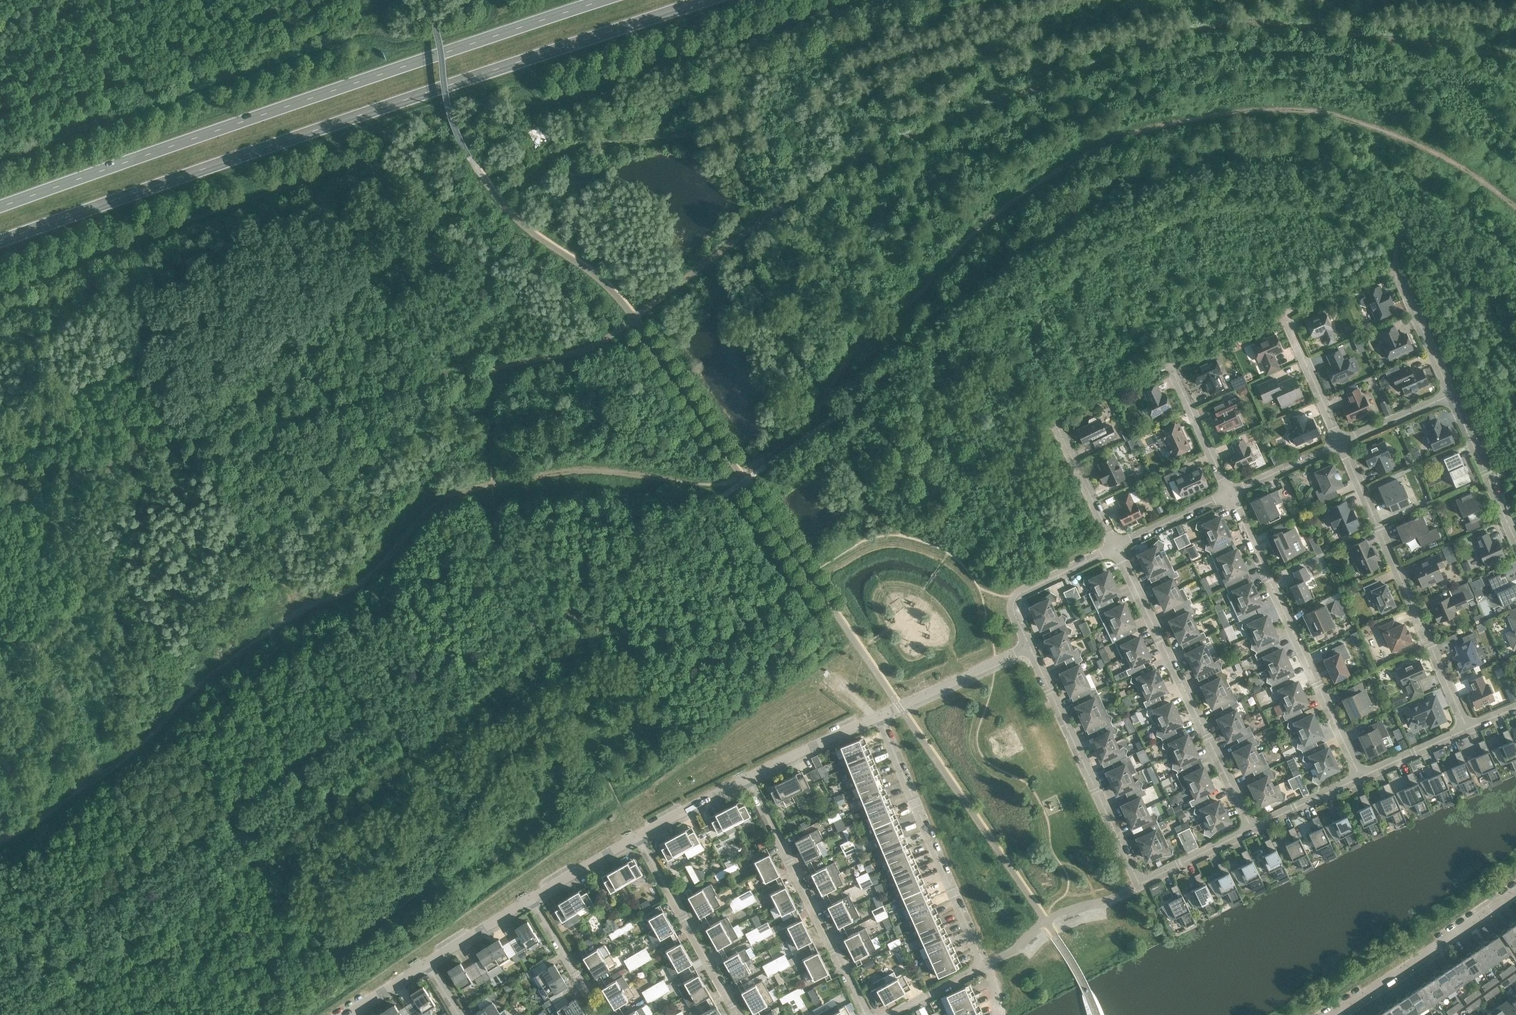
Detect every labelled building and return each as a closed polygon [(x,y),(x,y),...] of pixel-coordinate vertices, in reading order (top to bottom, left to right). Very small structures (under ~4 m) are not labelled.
[(1390,314),(1387,306),(1393,304),(1387,292),(1382,294),(1378,287),(1364,293),(1365,297),(1361,298),(1360,302),(1362,306),(1365,307),(1369,305),(1376,320),(1390,314)] [(1325,313),(1305,321),(1312,338),(1323,333),(1328,344),(1336,341),(1331,330),(1332,329),(1325,313)] [(1398,334),(1394,326),(1380,333),(1385,344),(1383,345),(1389,359),(1412,348),(1406,334),(1398,338),(1397,334),(1398,334)] [(1357,334),(1355,328),(1347,331),(1349,338),(1357,334)] [(1274,359),(1272,355),(1282,351),(1276,336),(1267,340),(1265,338),(1260,340),(1260,343),(1252,346),(1258,361),(1261,360),(1267,373),(1279,368),(1274,358),(1274,359)] [(1332,365),(1326,368),(1332,383),(1339,380),(1340,382),(1342,382),(1347,380),(1348,378),(1347,377),(1354,374),(1347,359),(1343,360),(1339,350),(1327,356),(1330,362),(1332,365)] [(1197,385),(1203,382),(1205,385),(1206,385),(1210,394),(1224,388),(1218,375),(1222,373),(1215,358),(1207,362),(1205,361),(1200,364),(1200,365),(1190,370),(1197,385)] [(1409,365),(1403,367),(1404,368),(1391,374),(1397,387),(1401,386),(1405,394),(1412,391),(1414,392),(1415,392),(1417,391),(1418,390),(1418,388),(1428,384),(1422,369),(1412,373),(1409,365)] [(1247,384),(1243,376),(1230,381),(1234,390),(1247,384)] [(1295,377),(1284,381),(1284,382),(1278,385),(1275,378),(1258,386),(1264,402),(1277,396),(1282,408),(1293,403),(1292,400),(1302,396),(1298,387),(1299,386),(1295,377)] [(1160,414),(1172,409),(1165,394),(1161,396),(1159,393),(1160,392),(1157,385),(1144,391),(1148,402),(1146,403),(1152,418),(1155,417),(1155,418),(1157,419),(1160,417),(1161,416),(1160,414)] [(1249,391),(1246,385),(1237,389),(1240,395),(1249,391)] [(1346,394),(1349,400),(1348,401),(1349,404),(1343,407),(1349,422),(1356,419),(1357,419),(1358,420),(1360,420),(1362,419),(1364,417),(1364,415),(1371,412),(1364,397),(1362,398),(1358,389),(1346,394)] [(1226,429),(1227,431),(1234,427),(1233,426),(1239,423),(1235,416),(1238,415),(1236,410),(1241,408),(1236,396),(1216,405),(1219,411),(1220,411),(1221,413),(1212,417),(1219,432),(1226,429)] [(1303,413),(1289,419),(1293,428),(1289,430),(1291,433),(1289,434),(1288,436),(1290,441),(1292,442),(1294,441),(1296,445),(1306,441),(1307,442),(1309,443),(1312,441),(1313,439),(1312,438),(1319,435),(1319,434),(1320,432),(1318,428),(1316,427),(1312,419),(1306,422),(1305,419),(1306,419),(1303,413)] [(1084,445),(1092,441),(1095,447),(1116,437),(1111,425),(1104,429),(1100,420),(1097,421),(1096,419),(1093,418),(1090,420),(1089,422),(1090,424),(1077,430),(1084,445)] [(1439,426),(1437,420),(1426,424),(1430,434),(1427,436),(1434,450),(1453,441),(1447,427),(1440,430),(1439,426)] [(1179,422),(1171,425),(1171,426),(1159,431),(1172,457),(1190,449),(1181,429),(1182,429),(1179,422)] [(1126,428),(1121,430),(1125,440),(1131,437),(1126,428)] [(1236,451),(1236,453),(1230,456),(1236,468),(1255,460),(1249,447),(1247,448),(1243,440),(1232,445),(1235,451),(1236,451)] [(1376,446),(1376,445),(1375,444),(1369,446),(1370,448),(1363,452),(1369,466),(1373,464),(1375,468),(1376,467),(1379,474),(1392,468),(1387,458),(1390,457),(1384,442),(1376,446)] [(1464,466),(1458,452),(1443,459),(1439,461),(1442,468),(1446,466),(1449,473),(1451,472),(1454,477),(1452,478),(1456,487),(1471,480),(1467,472),(1468,471),(1468,472),(1469,472),(1468,470),(1468,469),(1468,468),(1467,467),(1467,466),(1466,465),(1465,464),(1465,465),(1464,466)] [(1414,457),(1416,462),(1422,460),(1420,454),(1414,457)] [(1122,480),(1125,486),(1139,479),(1136,472),(1125,477),(1114,456),(1098,464),(1101,470),(1098,472),(1103,483),(1107,481),(1109,486),(1122,480)] [(1413,459),(1406,462),(1408,467),(1415,464),(1413,459)] [(1339,479),(1340,478),(1337,471),(1335,471),(1333,465),(1330,466),(1329,464),(1321,467),(1322,470),(1315,472),(1322,488),(1315,491),(1321,503),(1334,497),(1331,490),(1342,485),(1339,479)] [(1169,482),(1177,500),(1182,497),(1208,486),(1199,467),(1186,474),(1183,468),(1164,476),(1167,483),(1169,482)] [(1378,487),(1384,500),(1384,501),(1386,505),(1388,504),(1392,513),(1401,509),(1403,514),(1414,509),(1412,503),(1410,504),(1406,496),(1407,496),(1402,484),(1399,486),(1396,479),(1378,487)] [(1282,502),(1277,490),(1269,494),(1269,493),(1251,502),(1254,507),(1255,507),(1256,510),(1255,511),(1261,523),(1267,519),(1269,523),(1280,518),(1275,505),(1282,502)] [(1477,520),(1482,517),(1479,509),(1482,507),(1475,491),(1455,500),(1462,516),(1467,514),(1470,522),(1465,524),(1468,532),(1480,526),(1477,520)] [(1142,516),(1136,503),(1134,504),(1129,493),(1117,499),(1121,507),(1122,506),(1123,509),(1117,512),(1123,525),(1142,516)] [(1355,526),(1359,525),(1353,511),(1351,512),(1349,509),(1348,509),(1345,502),(1330,509),(1331,512),(1328,514),(1334,528),(1337,526),(1342,536),(1357,529),(1355,526)] [(1396,527),(1400,537),(1402,536),(1405,543),(1405,542),(1417,536),(1421,547),(1441,538),(1436,528),(1429,531),(1422,515),(1417,517),(1417,516),(1414,517),(1414,518),(1398,525),(1397,525),(1398,526),(1396,527)] [(1204,528),(1207,536),(1227,527),(1223,520),(1221,521),(1219,517),(1210,521),(1209,520),(1197,522),(1195,529),(1200,531),(1204,528)] [(1230,534),(1227,527),(1207,536),(1211,544),(1206,544),(1205,549),(1209,552),(1211,554),(1226,547),(1223,542),(1229,539),(1227,535),(1230,534)] [(1282,534),(1281,531),(1267,537),(1275,552),(1280,550),(1284,559),(1304,550),(1294,528),(1282,534)] [(1186,533),(1180,535),(1185,546),(1191,543),(1186,533)] [(1484,564),(1504,555),(1497,541),(1492,543),(1487,533),(1476,538),(1480,548),(1478,549),(1484,564)] [(1185,546),(1180,535),(1173,538),(1179,549),(1185,546)] [(1315,536),(1309,539),(1316,554),(1322,551),(1315,536)] [(1464,537),(1452,542),(1455,549),(1467,544),(1464,537)] [(1369,548),(1365,539),(1365,540),(1351,546),(1358,564),(1357,566),(1359,572),(1362,572),(1363,574),(1378,567),(1375,560),(1377,559),(1375,556),(1377,555),(1376,555),(1375,555),(1374,552),(1375,551),(1373,551),(1372,547),(1369,548)] [(1140,559),(1143,566),(1162,557),(1158,549),(1163,548),(1164,543),(1158,540),(1149,549),(1149,550),(1140,554),(1142,558),(1140,559)] [(1320,544),(1323,551),(1329,548),(1328,544),(1324,543),(1320,544)] [(1442,548),(1448,561),(1456,558),(1450,544),(1442,548)] [(1228,552),(1226,547),(1211,554),(1218,571),(1223,569),(1242,560),(1239,553),(1236,554),(1234,550),(1228,552)] [(1439,554),(1427,559),(1426,559),(1412,565),(1415,571),(1423,588),(1443,579),(1438,569),(1444,566),(1439,554)] [(1166,555),(1162,557),(1143,566),(1146,573),(1149,572),(1151,576),(1157,574),(1159,579),(1174,571),(1166,555)] [(1245,567),(1242,560),(1223,569),(1228,580),(1223,582),(1226,587),(1241,580),(1239,575),(1244,572),(1242,568),(1245,567)] [(1293,572),(1298,583),(1290,587),(1294,594),(1292,595),(1295,602),(1297,601),(1298,603),(1311,597),(1304,581),(1309,579),(1304,567),(1293,572)] [(1176,570),(1174,571),(1159,579),(1162,584),(1156,587),(1158,591),(1156,592),(1159,599),(1178,590),(1173,579),(1179,576),(1176,570)] [(1091,583),(1095,590),(1114,581),(1111,574),(1108,576),(1106,571),(1097,576),(1096,575),(1084,577),(1083,584),(1087,586),(1091,583)] [(1496,579),(1499,587),(1500,587),(1501,591),(1496,593),(1502,607),(1515,601),(1515,584),(1510,587),(1508,583),(1509,583),(1506,575),(1496,579)] [(1480,577),(1469,582),(1475,597),(1483,594),(1479,586),(1484,584),(1480,577)] [(1244,585),(1241,580),(1226,587),(1228,593),(1227,594),(1232,605),(1257,593),(1254,586),(1251,587),(1249,583),(1244,585)] [(1117,588),(1114,581),(1095,590),(1089,593),(1097,610),(1114,602),(1111,596),(1117,594),(1115,589),(1117,588)] [(1369,600),(1375,598),(1382,613),(1389,610),(1388,608),(1395,605),(1385,585),(1380,587),(1377,581),(1364,587),(1369,600)] [(1449,598),(1432,605),(1436,612),(1434,613),(1438,622),(1439,621),(1440,621),(1456,614),(1455,611),(1468,605),(1466,601),(1474,597),(1468,582),(1449,590),(1452,597),(1449,599),(1449,598)] [(1075,586),(1069,589),(1075,600),(1081,597),(1075,586)] [(1187,599),(1181,588),(1178,590),(1159,599),(1162,606),(1165,605),(1167,609),(1173,606),(1175,611),(1190,604),(1188,599),(1187,599)] [(1075,600),(1069,589),(1063,592),(1068,603),(1075,600)] [(1032,612),(1035,619),(1054,610),(1050,602),(1056,601),(1057,596),(1050,592),(1041,601),(1041,602),(1032,606),(1034,610),(1032,612)] [(1260,600),(1257,593),(1232,605),(1239,621),(1241,620),(1256,613),(1254,608),(1260,605),(1258,601),(1260,600)] [(1350,611),(1343,597),(1336,600),(1332,610),(1333,613),(1341,615),(1350,611)] [(1116,607),(1114,602),(1097,610),(1105,626),(1130,614),(1126,607),(1124,608),(1122,604),(1116,607)] [(1191,607),(1190,604),(1175,611),(1178,617),(1172,619),(1174,624),(1171,625),(1175,632),(1194,623),(1190,615),(1195,614),(1196,609),(1191,607)] [(1334,625),(1325,605),(1303,615),(1307,624),(1305,625),(1309,634),(1312,633),(1313,635),(1314,634),(1315,636),(1321,633),(1320,631),(1334,625)] [(1073,612),(1076,619),(1082,616),(1079,609),(1073,612)] [(1223,609),(1216,612),(1224,628),(1230,625),(1223,609)] [(1058,618),(1054,610),(1035,619),(1038,625),(1041,624),(1043,629),(1048,626),(1051,631),(1066,624),(1065,622),(1066,617),(1061,614),(1058,618)] [(1259,619),(1256,613),(1241,620),(1242,623),(1241,628),(1246,630),(1249,627),(1253,635),(1272,626),(1269,619),(1266,620),(1264,616),(1259,619)] [(1133,621),(1130,614),(1105,626),(1112,643),(1114,642),(1129,634),(1127,629),(1132,627),(1130,622),(1133,621)] [(1509,617),(1515,631),(1507,634),(1513,648),(1515,647),(1515,614),(1509,617)] [(1411,642),(1408,636),(1410,635),(1408,635),(1406,631),(1407,630),(1407,629),(1406,630),(1403,625),(1396,628),(1393,621),(1379,627),(1387,645),(1389,644),(1392,650),(1396,648),(1397,650),(1405,646),(1404,645),(1411,642)] [(1199,634),(1194,623),(1175,632),(1178,639),(1181,637),(1183,642),(1188,639),(1191,644),(1206,637),(1205,635),(1204,632),(1199,634)] [(1067,627),(1066,624),(1051,631),(1053,637),(1048,639),(1050,643),(1047,645),(1050,652),(1069,643),(1066,635),(1071,634),(1072,629),(1067,627)] [(1276,633),(1272,626),(1253,635),(1257,643),(1252,643),(1251,649),(1255,651),(1256,653),(1272,646),(1269,641),(1275,639),(1273,634),(1276,633)] [(1218,631),(1222,639),(1227,636),(1223,629),(1218,631)] [(1480,660),(1480,658),(1480,657),(1479,653),(1478,652),(1476,651),(1475,651),(1471,643),(1477,641),(1473,633),(1462,638),(1465,643),(1455,647),(1458,652),(1457,652),(1455,656),(1456,657),(1454,658),(1460,672),(1480,663),(1479,661),(1480,660)] [(1132,640),(1129,634),(1114,642),(1122,658),(1126,656),(1146,647),(1142,640),(1140,641),(1137,637),(1132,640)] [(1208,636),(1206,637),(1191,644),(1193,649),(1188,652),(1190,656),(1187,658),(1191,665),(1210,655),(1204,644),(1210,641),(1208,636)] [(1073,651),(1069,643),(1050,652),(1053,659),(1056,657),(1058,662),(1064,659),(1066,664),(1081,657),(1080,655),(1081,650),(1077,647),(1073,651)] [(1350,657),(1343,644),(1331,649),(1334,655),(1324,660),(1334,682),(1349,675),(1343,661),(1350,657)] [(1105,646),(1099,649),(1101,655),(1107,652),(1105,646)] [(1274,652),(1272,646),(1256,653),(1255,654),(1257,660),(1263,657),(1268,668),(1288,659),(1284,652),(1282,653),(1280,649),(1274,652)] [(1149,654),(1146,647),(1126,656),(1132,667),(1126,670),(1128,676),(1130,675),(1145,667),(1143,662),(1148,659),(1146,655),(1149,654)] [(1214,663),(1210,655),(1191,665),(1194,671),(1197,670),(1199,675),(1204,672),(1207,677),(1222,670),(1221,667),(1222,662),(1217,660),(1214,663)] [(1083,660),(1081,657),(1066,664),(1069,670),(1063,672),(1065,677),(1062,678),(1065,685),(1085,676),(1079,663),(1083,660)] [(1291,666),(1288,659),(1268,668),(1264,670),(1267,676),(1266,682),(1271,684),(1272,686),(1287,679),(1285,674),(1290,672),(1288,667),(1291,666)] [(1418,684),(1416,680),(1426,676),(1419,661),(1411,664),(1410,663),(1405,665),(1405,667),(1397,671),(1404,686),(1405,685),(1411,698),(1422,693),(1418,684)] [(1148,672),(1145,667),(1130,675),(1131,677),(1130,682),(1135,685),(1139,681),(1142,689),(1161,680),(1158,673),(1155,674),(1153,670),(1148,672)] [(1223,672),(1222,670),(1207,677),(1209,682),(1204,685),(1206,689),(1203,691),(1206,697),(1226,688),(1225,688),(1230,686),(1227,680),(1228,674),(1223,672)] [(1091,689),(1085,676),(1065,685),(1069,692),(1071,690),(1073,695),(1079,692),(1081,697),(1097,690),(1096,688),(1091,689)] [(1493,693),(1490,685),(1488,686),(1487,685),(1485,686),(1481,676),(1469,681),(1472,688),(1474,689),(1474,691),(1469,693),(1476,708),(1494,700),(1491,694),(1493,693)] [(1289,685),(1287,679),(1272,686),(1270,687),(1272,693),(1279,690),(1284,701),(1303,692),(1300,685),(1297,686),(1295,682),(1289,685)] [(1165,686),(1161,680),(1142,689),(1148,700),(1143,702),(1146,707),(1161,700),(1159,695),(1164,692),(1162,688),(1165,686)] [(1370,710),(1363,695),(1366,693),(1362,685),(1360,687),(1358,684),(1345,690),(1348,697),(1345,705),(1351,719),(1370,710)] [(1233,692),(1230,686),(1225,688),(1226,688),(1206,697),(1210,704),(1212,703),(1215,707),(1220,705),(1223,710),(1238,702),(1237,700),(1238,695),(1233,692)] [(1104,707),(1097,690),(1081,697),(1084,703),(1078,705),(1080,710),(1077,711),(1081,718),(1104,707)] [(1306,699),(1303,692),(1284,701),(1279,703),(1285,714),(1283,715),(1285,720),(1287,720),(1302,712),(1300,707),(1305,705),(1303,700),(1306,699)] [(1400,703),(1407,700),(1404,692),(1397,695),(1400,703)] [(1431,727),(1445,720),(1441,711),(1440,711),(1438,707),(1439,706),(1435,696),(1402,711),(1409,725),(1416,722),(1416,723),(1418,722),(1418,721),(1425,718),(1427,719),(1431,727)] [(1164,705),(1161,700),(1146,707),(1147,710),(1146,715),(1151,717),(1154,724),(1158,722),(1177,712),(1174,706),(1171,707),(1169,702),(1164,705)] [(1239,705),(1238,702),(1223,710),(1225,715),(1220,718),(1222,722),(1219,723),(1222,730),(1241,721),(1235,708),(1239,705)] [(1107,713),(1104,707),(1081,718),(1084,725),(1087,723),(1089,728),(1094,725),(1097,730),(1112,723),(1111,721),(1112,716),(1107,713)] [(1181,719),(1177,712),(1158,722),(1162,729),(1157,730),(1156,735),(1161,738),(1162,740),(1177,733),(1174,728),(1180,725),(1178,721),(1181,719)] [(1305,718),(1302,712),(1287,720),(1288,722),(1287,727),(1292,730),(1295,726),(1299,734),(1318,725),(1315,718),(1312,719),(1310,715),(1305,718)] [(1368,756),(1393,745),(1382,720),(1368,727),(1370,732),(1360,737),(1368,756)] [(1245,729),(1241,721),(1222,730),(1226,737),(1228,736),(1230,740),(1236,737),(1238,743),(1254,735),(1253,733),(1253,728),(1249,725),(1245,729)] [(1113,726),(1112,723),(1097,730),(1099,736),(1093,738),(1095,743),(1093,744),(1096,751),(1115,742),(1111,734),(1117,733),(1118,728),(1113,726)] [(1321,732),(1318,725),(1299,734),(1303,742),(1298,742),(1297,748),(1301,750),(1302,753),(1317,745),(1315,740),(1321,738),(1319,733),(1321,732)] [(1499,747),(1491,750),(1501,764),(1510,761),(1515,772),(1515,747),(1508,729),(1502,732),(1508,745),(1505,746),(1504,745),(1499,747)] [(1179,738),(1177,733),(1162,740),(1163,742),(1162,748),(1167,750),(1170,747),(1174,754),(1193,745),(1190,738),(1187,740),(1185,735),(1179,738)] [(1255,738),(1254,735),(1238,743),(1241,748),(1235,750),(1238,755),(1235,756),(1238,763),(1257,754),(1251,741),(1255,738)] [(840,747),(845,757),(866,749),(862,738),(840,747)] [(1399,742),(1402,749),(1407,746),(1404,740),(1399,742)] [(1480,755),(1475,758),(1467,761),(1478,775),(1487,771),(1492,783),(1500,779),(1502,781),(1484,740),(1478,742),(1484,755),(1481,757),(1480,755)] [(1119,750),(1115,742),(1096,751),(1099,758),(1102,756),(1104,761),(1109,758),(1112,763),(1127,756),(1126,754),(1127,749),(1122,746),(1119,750)] [(1196,752),(1193,745),(1174,754),(1178,762),(1173,763),(1172,768),(1176,770),(1178,773),(1193,766),(1190,760),(1196,758),(1194,753),(1196,752)] [(1320,751),(1317,745),(1302,753),(1303,755),(1302,760),(1307,763),(1311,759),(1314,767),(1333,758),(1330,751),(1328,753),(1325,748),(1320,751)] [(1145,748),(1136,752),(1142,763),(1150,760),(1145,748)] [(870,759),(866,749),(845,757),(849,767),(870,759)] [(1451,768),(1444,771),(1454,786),(1458,784),(1462,793),(1467,791),(1468,793),(1477,789),(1478,792),(1478,791),(1460,750),(1454,753),(1460,766),(1457,767),(1457,766),(1451,768)] [(1269,768),(1262,752),(1257,754),(1238,763),(1241,770),(1244,769),(1246,773),(1252,770),(1254,775),(1269,768)] [(1129,756),(1127,756),(1112,763),(1114,769),(1109,771),(1111,776),(1108,777),(1111,784),(1130,775),(1137,772),(1129,756)] [(1337,765),(1333,758),(1314,767),(1318,775),(1313,776),(1312,781),(1318,784),(1327,776),(1327,775),(1336,771),(1334,766),(1337,765)] [(874,769),(870,759),(849,767),(853,777),(874,769)] [(1433,776),(1427,779),(1420,782),(1430,796),(1439,792),(1444,804),(1453,800),(1454,802),(1455,802),(1436,761),(1430,764),(1436,777),(1433,778),(1433,776)] [(1195,771),(1193,766),(1178,773),(1176,774),(1178,779),(1179,779),(1184,790),(1190,787),(1209,778),(1206,771),(1203,772),(1201,768),(1195,771)] [(1291,769),(1294,775),(1301,772),(1298,766),(1291,769)] [(1271,770),(1269,768),(1254,775),(1257,781),(1251,783),(1253,788),(1251,789),(1254,796),(1273,786),(1269,779),(1274,778),(1275,773),(1271,770)] [(878,779),(874,769),(853,777),(857,787),(878,779)] [(1409,787),(1403,790),(1396,793),(1406,807),(1415,803),(1421,814),(1429,811),(1430,813),(1431,813),(1413,772),(1407,775),(1412,787),(1410,789),(1409,787)] [(796,774),(785,779),(793,796),(810,787),(803,775),(804,776),(798,778),(796,774)] [(1300,774),(1294,777),(1299,788),(1305,785),(1300,774)] [(1134,783),(1130,775),(1111,784),(1114,791),(1117,790),(1119,794),(1125,791),(1127,797),(1142,789),(1141,787),(1142,782),(1138,779),(1134,783)] [(1299,788),(1294,777),(1287,780),(1293,790),(1299,788)] [(1212,785),(1209,778),(1190,787),(1195,798),(1189,801),(1192,807),(1193,806),(1209,798),(1206,793),(1212,790),(1210,786),(1212,785)] [(793,796),(785,779),(775,784),(777,789),(771,791),(771,790),(770,791),(777,804),(793,796)] [(882,789),(878,779),(857,787),(861,797),(882,789)] [(1280,783),(1273,786),(1254,796),(1257,803),(1260,801),(1262,806),(1271,801),(1271,802),(1284,800),(1285,793),(1281,791),(1280,783)] [(1385,798),(1380,801),(1372,803),(1383,818),(1392,814),(1397,825),(1406,821),(1407,824),(1407,823),(1389,783),(1383,785),(1389,798),(1386,800),(1385,798)] [(886,799),(882,789),(861,797),(865,807),(886,799)] [(1144,789),(1142,789),(1127,797),(1130,802),(1124,804),(1126,809),(1123,810),(1126,817),(1146,808),(1141,797),(1147,794),(1144,789)] [(1383,835),(1384,834),(1365,794),(1359,796),(1365,809),(1362,810),(1361,809),(1356,811),(1363,827),(1368,825),(1373,836),(1382,832),(1383,835)] [(842,803),(839,796),(834,798),(837,805),(842,803)] [(1211,803),(1209,798),(1193,806),(1195,808),(1194,813),(1198,816),(1202,812),(1206,820),(1225,811),(1221,804),(1219,805),(1217,801),(1211,803)] [(890,809),(886,799),(865,807),(869,817),(890,809)] [(737,803),(726,809),(734,825),(751,816),(744,804),(744,805),(739,808),(737,803)] [(1338,820),(1332,823),(1325,825),(1336,840),(1344,836),(1350,847),(1358,843),(1360,846),(1360,845),(1341,805),(1335,807),(1341,820),(1339,822),(1338,820)] [(1149,816),(1146,808),(1126,817),(1130,824),(1132,823),(1134,827),(1140,824),(1142,830),(1158,823),(1157,820),(1158,815),(1153,812),(1149,816)] [(734,825),(726,809),(716,814),(718,818),(712,821),(712,820),(711,821),(718,833),(734,825)] [(894,819),(890,809),(869,817),(873,828),(894,819)] [(1228,818),(1225,811),(1206,820),(1210,828),(1204,829),(1204,834),(1210,837),(1219,828),(1219,827),(1227,823),(1225,819),(1228,818)] [(830,824),(841,818),(838,812),(827,818),(830,824)] [(1336,857),(1337,856),(1318,816),(1312,819),(1318,831),(1315,833),(1314,831),(1309,834),(1316,849),(1321,847),(1326,858),(1335,854),(1336,857)] [(898,829),(894,819),(873,828),(877,838),(898,829)] [(1165,839),(1158,823),(1142,830),(1145,835),(1139,837),(1141,842),(1138,843),(1142,850),(1165,839)] [(706,833),(712,830),(709,824),(703,827),(706,833)] [(1177,833),(1183,831),(1181,825),(1175,828),(1177,833)] [(1313,868),(1313,867),(1294,827),(1288,830),(1294,843),(1291,844),(1291,842),(1285,845),(1292,860),(1297,858),(1303,869),(1311,865),(1313,868)] [(1189,828),(1183,831),(1188,841),(1195,839),(1189,828)] [(820,829),(811,833),(795,841),(800,851),(817,843),(825,839),(820,829)] [(903,839),(898,829),(877,838),(881,848),(903,839)] [(686,830),(675,836),(684,851),(688,859),(704,850),(700,843),(693,830),(694,831),(688,834),(686,830)] [(1188,841),(1183,831),(1177,833),(1182,844),(1188,841)] [(661,847),(661,848),(668,860),(684,851),(675,836),(665,841),(667,845),(662,848),(661,847)] [(1289,879),(1290,879),(1270,838),(1264,841),(1271,854),(1268,855),(1267,854),(1262,856),(1269,872),(1274,869),(1279,881),(1288,877),(1289,879)] [(840,845),(843,851),(854,845),(851,839),(840,845)] [(907,849),(903,839),(881,848),(886,858),(907,849)] [(1168,846),(1165,839),(1142,850),(1145,857),(1148,856),(1150,860),(1159,856),(1159,857),(1172,855),(1173,848),(1168,846)] [(764,842),(758,845),(761,850),(767,847),(764,842)] [(822,854),(817,843),(800,851),(806,862),(822,854)] [(857,851),(854,845),(843,851),(846,857),(857,851)] [(911,859),(907,849),(886,858),(890,868),(911,859)] [(1244,865),(1238,868),(1232,870),(1243,884),(1251,881),(1256,892),(1265,888),(1266,890),(1247,850),(1241,853),(1247,865),(1244,867),(1244,865)] [(753,862),(754,864),(748,867),(752,875),(758,872),(775,864),(769,854),(753,862)] [(915,869),(911,859),(890,868),(894,877),(915,869)] [(729,860),(723,863),(726,868),(731,865),(729,860)] [(1220,876),(1215,879),(1209,882),(1219,896),(1227,892),(1233,904),(1241,899),(1242,902),(1243,901),(1223,861),(1217,864),(1224,877),(1221,878),(1220,876)] [(628,862),(618,868),(627,884),(643,874),(636,862),(635,862),(636,863),(630,866),(628,862)] [(817,884),(838,873),(840,872),(835,862),(811,874),(817,884)] [(736,863),(725,869),(728,874),(739,869),(736,863)] [(780,875),(775,864),(758,872),(764,883),(780,875)] [(627,884),(618,868),(607,874),(610,878),(605,881),(604,880),(611,893),(627,884)] [(694,869),(700,882),(706,878),(703,871),(694,869)] [(728,874),(725,869),(714,874),(717,880),(728,874)] [(919,878),(915,869),(894,877),(898,887),(919,878)] [(856,878),(859,884),(870,878),(867,872),(856,878)] [(843,884),(838,873),(817,884),(822,895),(843,884)] [(1197,888),(1191,891),(1186,894),(1196,908),(1204,904),(1209,915),(1218,911),(1219,913),(1220,913),(1200,873),(1194,876),(1200,888),(1198,890),(1197,888)] [(694,884),(699,881),(695,874),(690,877),(694,884)] [(870,877),(874,885),(881,882),(877,874),(870,877)] [(873,884),(870,878),(859,884),(861,889),(873,884)] [(924,888),(919,878),(898,887),(903,898),(924,888)] [(694,907),(715,895),(717,894),(711,884),(688,897),(694,907)] [(875,886),(878,895),(884,892),(881,884),(875,886)] [(1173,900),(1168,902),(1162,905),(1173,919),(1181,915),(1186,927),(1195,922),(1196,925),(1197,924),(1176,884),(1171,887),(1177,900),(1174,901),(1173,900)] [(769,894),(775,905),(791,897),(786,886),(769,894)] [(928,898),(924,888),(903,898),(907,908),(928,898)] [(750,889),(739,895),(742,901),(754,895),(750,889)] [(579,891),(569,897),(578,912),(594,903),(586,891),(586,892),(581,895),(579,891)] [(721,905),(715,895),(694,907),(700,917),(721,905)] [(742,901),(739,895),(728,901),(731,907),(742,901)] [(757,901),(754,895),(742,901),(745,907),(757,901)] [(828,906),(833,917),(855,906),(849,895),(828,906)] [(578,912),(569,897),(558,903),(561,907),(556,910),(555,909),(555,910),(556,911),(562,921),(562,922),(578,912)] [(796,908),(791,897),(775,905),(780,916),(796,908)] [(932,908),(928,898),(907,908),(912,918),(932,908)] [(648,900),(641,904),(645,911),(652,907),(648,900)] [(745,907),(742,901),(731,907),(734,913),(745,907)] [(872,911),(874,916),(886,911),(883,905),(872,911)] [(860,917),(855,906),(833,917),(838,927),(860,917)] [(937,918),(932,908),(912,918),(916,927),(937,918)] [(556,925),(562,921),(556,911),(549,915),(556,925)] [(647,920),(653,930),(669,921),(663,911),(647,920)] [(889,917),(886,911),(874,916),(877,922),(889,917)] [(609,925),(603,929),(607,936),(619,928),(612,917),(606,920),(609,925)] [(706,928),(712,939),(733,927),(727,917),(706,928)] [(941,928),(937,918),(916,927),(920,937),(941,928)] [(802,919),(780,930),(786,940),(807,930),(802,919)] [(669,921),(653,930),(648,933),(654,943),(675,931),(669,921)] [(523,937),(511,944),(516,953),(520,959),(523,958),(525,960),(528,958),(527,955),(524,950),(540,941),(528,922),(515,929),(519,935),(522,934),(523,937)] [(630,922),(620,928),(623,934),(634,927),(630,922)] [(768,922),(756,928),(759,933),(771,927),(768,922)] [(898,935),(903,933),(899,925),(894,927),(898,935)] [(1510,925),(1511,927),(1506,930),(1505,929),(1502,931),(1501,931),(1501,932),(1502,933),(1501,934),(1502,934),(1514,950),(1515,948),(1515,933),(1510,925)] [(739,937),(733,927),(712,939),(718,949),(739,937)] [(774,933),(771,927),(759,933),(763,939),(774,933)] [(623,934),(620,928),(609,934),(612,940),(623,934)] [(759,933),(756,928),(745,933),(748,939),(759,933)] [(844,939),(849,949),(871,939),(866,928),(844,939)] [(946,938),(941,928),(920,937),(925,947),(946,938)] [(807,930),(786,940),(791,951),(812,940),(807,930)] [(763,939),(759,933),(748,939),(751,945),(763,939)] [(1488,940),(1487,940),(1500,959),(1509,953),(1498,936),(1499,936),(1499,935),(1498,936),(1497,934),(1496,935),(1497,935),(1493,937),(1494,939),(1489,942),(1488,940)] [(890,950),(902,944),(899,938),(887,944),(890,950)] [(950,948),(946,938),(925,947),(929,957),(950,948)] [(499,939),(488,946),(499,964),(510,957),(504,948),(503,949),(501,946),(503,945),(499,939)] [(876,949),(871,939),(849,949),(854,960),(876,949)] [(1500,959),(1487,940),(1487,941),(1484,943),(1485,945),(1480,948),(1479,946),(1478,946),(1491,965),(1500,959)] [(665,951),(671,962),(687,953),(681,943),(665,951)] [(592,945),(580,952),(590,967),(605,958),(610,955),(604,944),(599,948),(595,950),(592,945)] [(488,946),(477,953),(481,959),(482,958),(484,960),(482,961),(488,971),(499,964),(488,946)] [(1491,965),(1478,946),(1478,947),(1475,949),(1476,951),(1471,954),(1470,952),(1469,952),(1482,971),(1491,965)] [(740,951),(724,960),(730,971),(745,962),(751,959),(751,958),(756,955),(751,947),(746,950),(745,948),(740,951)] [(645,948),(635,954),(638,960),(649,953),(645,948)] [(955,957),(950,948),(929,957),(934,967),(955,957)] [(818,952),(802,960),(807,970),(823,962),(818,952)] [(1482,971),(1469,952),(1469,953),(1466,955),(1467,957),(1462,960),(1461,958),(1460,958),(1473,977),(1482,971)] [(516,953),(511,956),(515,962),(520,959),(516,953)] [(652,959),(649,953),(638,960),(641,965),(652,959)] [(687,953),(671,962),(666,965),(672,976),(679,973),(678,971),(692,963),(687,953)] [(638,960),(635,954),(624,960),(627,966),(638,960)] [(785,954),(774,960),(777,966),(788,960),(785,954)] [(605,958),(590,967),(596,977),(616,965),(610,955),(605,958)] [(959,968),(955,957),(934,967),(938,977),(959,968)] [(1473,977),(1460,958),(1460,959),(1457,961),(1457,962),(1453,965),(1452,964),(1451,964),(1464,983),(1473,977)] [(868,968),(876,964),(873,959),(865,963),(868,968)] [(641,965),(638,960),(627,966),(630,972),(641,965)] [(777,966),(774,960),(762,966),(765,971),(777,966)] [(791,965),(788,960),(777,966),(780,971),(791,965)] [(745,962),(730,971),(735,981),(751,972),(745,962)] [(808,971),(802,974),(807,983),(812,981),(813,981),(829,973),(823,962),(807,970),(808,971)] [(472,982),(466,972),(464,973),(462,970),(464,969),(461,963),(448,971),(460,990),(472,982)] [(536,975),(542,986),(560,975),(554,964),(548,968),(549,969),(546,971),(545,969),(536,975)] [(1464,983),(1451,964),(1451,965),(1448,967),(1448,968),(1444,971),(1443,970),(1442,970),(1455,989),(1464,983)] [(1506,969),(1509,973),(1515,969),(1515,968),(1515,969),(1512,965),(1506,969)] [(780,971),(777,966),(765,971),(768,977),(780,971)] [(528,977),(535,973),(532,968),(525,972),(528,977)] [(1509,973),(1506,969),(1500,973),(1503,977),(1502,978),(1509,973)] [(1455,989),(1442,970),(1439,973),(1439,974),(1435,977),(1434,976),(1433,976),(1446,995),(1455,989)] [(486,972),(482,975),(486,981),(490,978),(486,972)] [(894,972),(883,977),(895,998),(905,992),(903,988),(908,985),(909,986),(902,973),(896,977),(894,972)] [(678,986),(683,996),(704,985),(699,974),(678,986)] [(1515,974),(1508,979),(1511,983),(1515,980),(1515,978),(1514,975),(1515,974)] [(486,981),(482,975),(474,979),(479,985),(486,981)] [(567,986),(560,975),(542,986),(538,988),(545,999),(559,991),(558,989),(560,988),(561,989),(567,986)] [(624,975),(618,979),(602,988),(608,998),(630,985),(624,975)] [(1446,995),(1433,976),(1429,979),(1430,980),(1426,983),(1425,982),(1424,982),(1437,1001),(1446,995)] [(895,998),(883,977),(873,983),(876,988),(870,991),(877,1004),(877,1003),(882,1000),(885,1004),(895,998)] [(1494,977),(1488,981),(1492,986),(1499,981),(1497,982),(1494,977)] [(1511,983),(1508,979),(1501,984),(1502,983),(1505,987),(1511,983)] [(664,980),(653,986),(656,991),(667,985),(664,980)] [(763,980),(757,983),(742,992),(747,1002),(769,991),(763,980)] [(1492,986),(1488,981),(1483,985),(1486,990),(1485,991),(1492,986)] [(1437,1001),(1424,982),(1420,985),(1421,986),(1417,989),(1416,987),(1415,988),(1427,1007),(1437,1001)] [(513,990),(509,984),(504,988),(507,993),(513,990)] [(636,995),(630,985),(608,998),(615,1009),(636,995)] [(670,991),(667,985),(656,991),(659,997),(670,991)] [(710,995),(704,985),(683,996),(689,1007),(710,995)] [(417,1003),(407,1009),(411,1014),(421,1014),(420,1014),(436,1005),(424,986),(412,994),(415,1000),(418,998),(420,1001),(417,1003)] [(656,991),(653,986),(642,992),(645,998),(656,991)] [(802,986),(791,992),(794,998),(799,995),(805,992),(802,986)] [(946,995),(951,1005),(972,996),(967,986),(946,995)] [(1497,986),(1490,991),(1493,996),(1499,992),(1496,987),(1497,986)] [(1427,1007),(1415,988),(1416,990),(1411,993),(1410,992),(1406,994),(1418,1013),(1427,1007)] [(1477,990),(1471,994),(1474,999),(1481,993),(1480,994),(1477,990)] [(488,995),(491,1000),(498,996),(495,991),(488,995)] [(659,997),(656,991),(645,998),(649,1003),(659,997)] [(774,1001),(769,991),(747,1002),(753,1013),(774,1001)] [(1493,996),(1490,991),(1483,996),(1484,995),(1488,1000),(1493,996)] [(794,998),(791,992),(780,998),(783,1004),(788,1001),(794,998)] [(1406,994),(1407,996),(1402,999),(1401,997),(1397,1000),(1407,1014),(1415,1014),(1418,1013),(1406,994)] [(1474,999),(1471,994),(1465,998),(1468,1003),(1467,1003),(1467,1004),(1474,999)] [(805,1006),(799,995),(794,998),(800,1009),(805,1006)] [(972,996),(951,1005),(955,1014),(956,1014),(976,1006),(972,996)] [(544,1002),(547,1007),(553,1003),(550,998),(544,1002)] [(800,1009),(794,998),(788,1001),(794,1012),(800,1009)] [(1480,999),(1480,998),(1472,1003),(1476,1008),(1482,1004),(1478,1000),(1480,999)] [(582,1010),(575,999),(569,1003),(570,1004),(567,1006),(567,1004),(552,1013),(553,1014),(573,1014),(582,1010)] [(1509,999),(1500,1005),(1507,1014),(1515,1014),(1515,1009),(1509,999)] [(1397,1000),(1396,1000),(1398,1002),(1393,1005),(1392,1003),(1388,1006),(1394,1014),(1407,1014),(1397,1000)] [(476,1014),(495,1014),(499,1012),(493,1002),(483,1008),(484,1009),(481,1011),(481,1009),(475,1013),(476,1014)] [(1459,1002),(1453,1006),(1457,1011),(1464,1006),(1462,1007),(1459,1002)] [(556,1008),(553,1003),(547,1007),(550,1012),(556,1008)] [(1476,1008),(1472,1003),(1465,1008),(1466,1009),(1467,1008),(1470,1012),(1476,1008)] [(826,1010),(829,1014),(850,1014),(845,1005),(839,1009),(836,1004),(826,1010)] [(384,1012),(386,1014),(402,1014),(400,1013),(399,1014),(397,1011),(399,1011),(395,1005),(384,1012)] [(1500,1005),(1491,1012),(1494,1014),(1507,1014),(1500,1005)] [(637,1010),(629,1014),(648,1014),(643,1006),(637,1010)] [(701,1014),(721,1014),(717,1006),(701,1014)] [(976,1006),(956,1014),(981,1014),(976,1006)] [(1388,1006),(1387,1006),(1389,1008),(1384,1011),(1383,1009),(1379,1012),(1381,1014),(1394,1014),(1388,1006)] [(1453,1006),(1447,1010),(1451,1014),(1457,1011),(1453,1006)]
